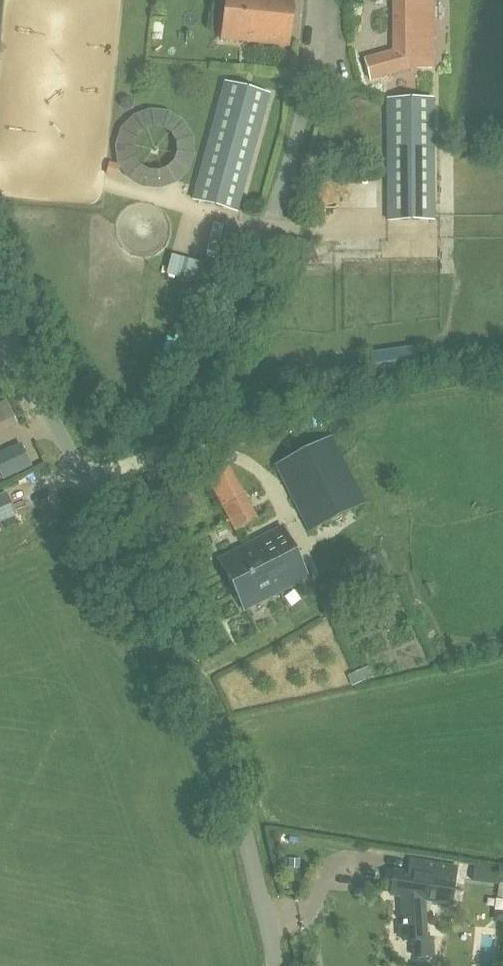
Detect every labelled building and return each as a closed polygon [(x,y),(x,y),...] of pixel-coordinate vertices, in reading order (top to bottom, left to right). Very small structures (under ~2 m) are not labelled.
[(289,46),(294,0),(225,0),(221,39),(289,46)] [(394,51),(365,60),(371,80),(412,67),(433,67),(433,0),(394,0),(394,51)] [(225,82),(193,199),(237,211),(269,94),(225,82)] [(388,220),(434,219),(433,99),(387,99),(388,220)] [(312,530),(364,503),(330,438),(278,466),(312,530)] [(3,479),(31,466),(20,444),(0,454),(0,472),(3,479)] [(237,531),(257,520),(228,467),(209,478),(237,531)] [(18,516),(7,492),(0,495),(0,524),(18,516)] [(244,610),(309,577),(283,528),(219,560),(244,610)] [(299,868),(299,859),(289,859),(289,868),(299,868)] [(452,904),(457,867),(423,862),(421,876),(395,872),(392,895),(402,897),(406,926),(402,926),(403,939),(407,938),(407,942),(411,942),(413,955),(433,955),(431,940),(428,941),(424,900),(452,904)] [(480,882),(481,867),(474,867),(472,881),(480,882)]
